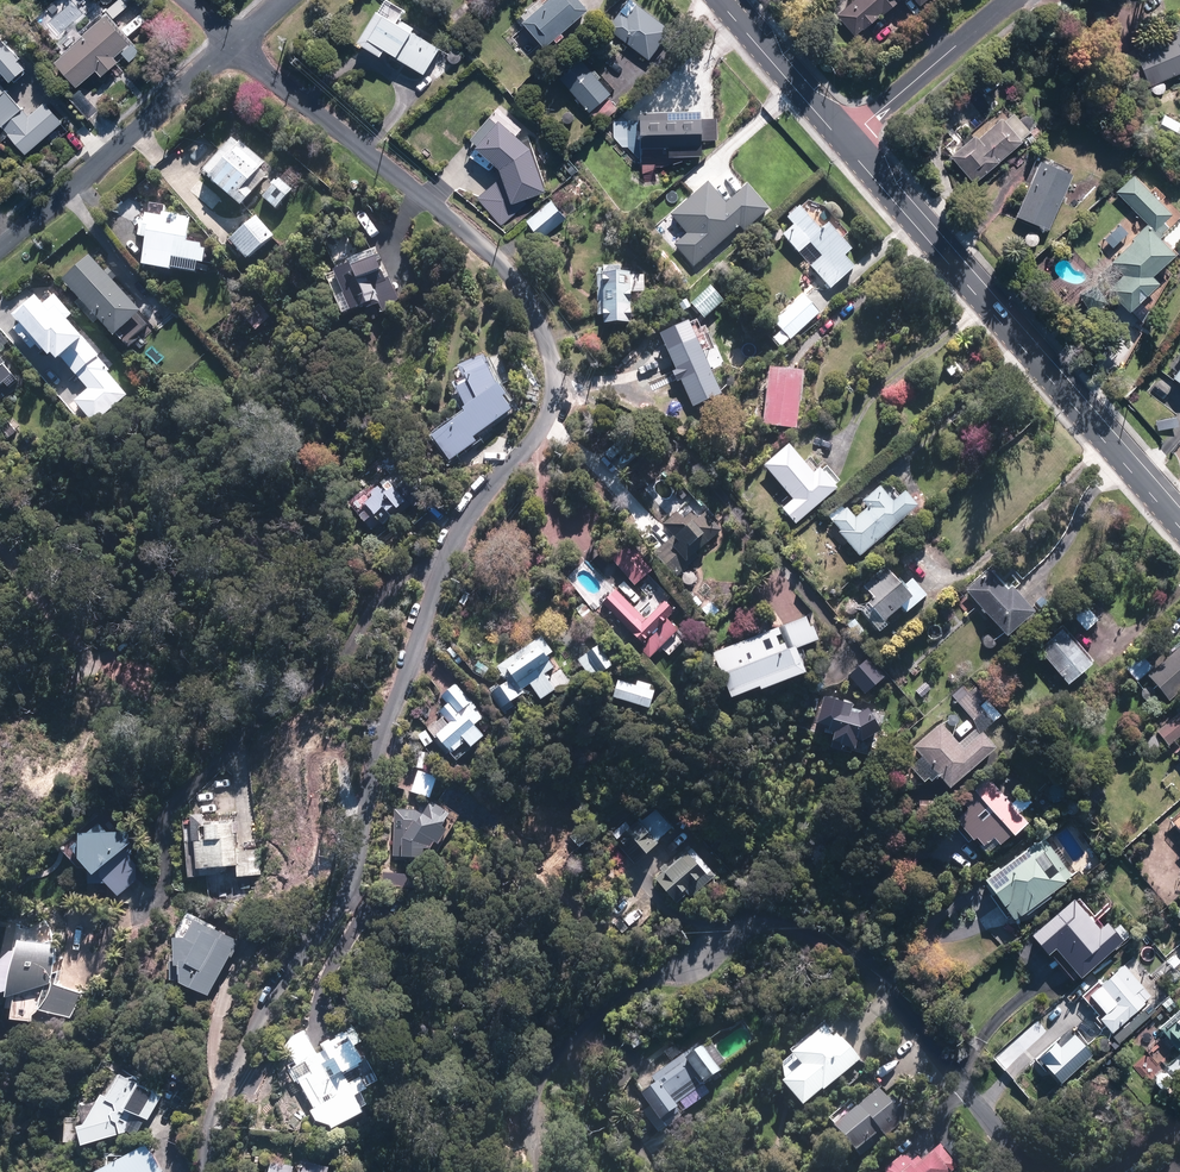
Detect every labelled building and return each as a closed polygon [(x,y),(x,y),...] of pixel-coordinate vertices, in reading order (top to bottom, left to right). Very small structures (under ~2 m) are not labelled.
[(584,0),(554,0),(549,5),(544,0),(525,16),(530,21),(527,23),(549,48),(558,40),(561,43),(569,37),(566,33),(593,10),(584,0)] [(834,17),(852,38),(860,31),(861,32),(876,19),(875,18),(877,17),(879,18),(900,0),(853,0),(834,17)] [(917,9),(926,0),(909,0),(917,9)] [(652,60),(674,31),(640,4),(630,16),(624,11),(610,29),(626,41),(627,41),(652,60)] [(88,38),(58,63),(80,88),(100,70),(105,77),(122,62),(118,58),(134,44),(110,16),(86,36),(88,38)] [(400,58),(427,75),(443,49),(416,32),(415,32),(388,16),(373,40),(401,57),(400,58)] [(1162,80),(1179,73),(1179,32),(1132,53),(1147,87),(1149,86),(1149,87),(1149,88),(1149,89),(1150,90),(1150,91),(1150,92),(1151,92),(1152,93),(1153,94),(1154,95),(1155,95),(1156,95),(1157,95),(1158,95),(1159,95),(1160,95),(1161,95),(1162,94),(1163,93),(1164,93),(1164,92),(1165,91),(1165,90),(1166,89),(1166,88),(1166,87),(1166,86),(1166,85),(1165,84),(1165,83),(1164,82),(1163,81),(1162,80)] [(456,37),(448,43),(454,50),(461,43),(456,37)] [(471,61),(477,56),(471,49),(465,54),(471,61)] [(18,99),(26,61),(19,60),(19,59),(0,55),(0,97),(11,99),(11,98),(18,99)] [(445,57),(431,70),(439,79),(454,67),(445,57)] [(615,94),(585,60),(563,79),(593,113),(594,112),(603,123),(620,109),(611,97),(615,94)] [(941,150),(972,184),(1028,134),(1010,114),(1006,117),(986,95),(945,133),(951,140),(941,150)] [(25,124),(25,125),(20,119),(21,119),(10,107),(0,116),(0,134),(1,135),(3,134),(24,158),(42,142),(25,124)] [(707,156),(706,112),(645,113),(646,148),(674,147),(674,157),(707,156)] [(1162,116),(1153,129),(1179,146),(1179,127),(1162,116)] [(515,203),(549,192),(535,148),(504,121),(480,148),(504,169),(515,203)] [(212,174),(245,203),(257,190),(249,183),(268,161),(243,139),(241,141),(235,135),(207,167),(214,173),(212,174)] [(754,220),(772,188),(751,176),(755,167),(736,156),(724,176),(717,172),(707,190),(709,191),(705,198),(716,204),(720,197),(738,207),(736,210),(754,220)] [(1072,170),(1035,156),(1011,219),(1048,233),(1072,170)] [(1150,188),(1135,171),(1115,188),(1145,224),(1129,237),(1133,242),(1107,264),(1111,269),(1077,297),(1093,315),(1113,298),(1123,310),(1155,284),(1149,276),(1170,258),(1155,240),(1170,227),(1164,219),(1175,209),(1154,184),(1150,188)] [(295,188),(282,176),(266,195),(279,207),(295,188)] [(529,221),(544,239),(569,218),(554,200),(529,221)] [(813,267),(834,291),(859,269),(850,259),(857,252),(833,225),(825,233),(804,209),(791,220),(797,227),(786,236),(802,255),(813,244),(825,257),(813,267)] [(189,239),(193,216),(182,214),(182,213),(165,210),(164,214),(149,212),(148,222),(142,221),(140,234),(151,236),(146,263),(175,268),(177,256),(207,261),(209,247),(205,246),(205,241),(189,239)] [(259,214),(232,237),(249,257),(276,234),(259,214)] [(118,334),(145,309),(92,253),(66,278),(118,334)] [(355,261),(340,268),(350,291),(349,292),(357,309),(370,303),(372,307),(387,300),(388,303),(401,297),(391,275),(390,276),(380,254),(357,264),(355,261)] [(608,326),(635,326),(635,322),(636,322),(637,313),(636,313),(636,303),(636,294),(648,293),(648,277),(635,277),(636,276),(600,276),(600,316),(608,316),(608,326)] [(708,320),(728,302),(715,287),(694,304),(708,320)] [(793,341),(823,314),(808,296),(777,323),(785,332),(777,340),(783,347),(792,340),(793,341)] [(53,323),(42,332),(77,371),(85,363),(83,360),(90,354),(82,345),(95,334),(68,303),(50,320),(53,323)] [(672,352),(697,409),(726,396),(702,340),(672,352)] [(1169,367),(1159,360),(1147,377),(1154,381),(1146,393),(1159,402),(1173,382),(1179,386),(1179,351),(1169,367)] [(0,352),(0,387),(6,381),(10,385),(18,379),(14,375),(17,372),(8,362),(9,362),(0,352)] [(503,389),(487,356),(461,368),(467,381),(456,387),(462,398),(464,397),(471,413),(470,414),(472,418),(439,443),(456,464),(481,445),(479,441),(516,412),(514,409),(515,408),(509,400),(512,398),(504,388),(503,389)] [(767,427),(801,431),(809,374),(774,369),(767,427)] [(83,373),(65,389),(79,404),(97,388),(83,373)] [(8,417),(0,423),(0,425),(10,437),(19,430),(8,417)] [(1176,417),(1154,420),(1155,431),(1177,429),(1176,417)] [(799,526),(842,491),(826,471),(818,477),(794,447),(769,468),(797,502),(786,510),(799,526)] [(377,499),(368,507),(372,510),(363,519),(375,533),(384,525),(388,530),(414,506),(416,509),(433,494),(418,478),(401,494),(393,485),(385,492),(381,488),(373,495),(377,499)] [(684,484),(677,490),(684,498),(691,492),(684,484)] [(843,534),(864,559),(923,510),(911,494),(898,505),(886,490),(867,505),(872,511),(861,520),(852,510),(849,512),(843,506),(830,517),(835,523),(836,523),(844,533),(843,534)] [(678,579),(702,558),(700,556),(713,545),(712,544),(725,532),(709,514),(702,521),(697,514),(688,522),(680,513),(665,526),(676,537),(656,554),(678,579)] [(778,533),(783,539),(790,533),(785,527),(778,533)] [(614,559),(638,587),(657,570),(651,563),(655,559),(637,539),(614,559)] [(710,560),(710,562),(715,565),(716,565),(718,565),(719,565),(721,565),(722,564),(723,563),(724,562),(725,561),(726,560),(726,558),(726,557),(726,555),(726,554),(726,553),(725,551),(724,550),(723,549),(722,548),(721,548),(719,547),(718,547),(716,547),(715,548),(714,548),(712,549),(711,550),(710,551),(710,552),(709,553),(709,555),(708,556),(709,558),(709,559),(710,560)] [(907,587),(891,568),(868,588),(879,602),(874,606),(875,608),(867,614),(885,636),(893,630),(890,626),(907,612),(910,615),(930,597),(916,580),(907,587)] [(1032,616),(1009,589),(1004,593),(988,573),(965,592),(1003,639),(1032,616)] [(637,637),(643,643),(647,647),(643,651),(653,661),(681,632),(669,620),(677,613),(667,603),(660,611),(661,612),(650,623),(619,592),(605,605),(637,637)] [(1100,621),(1088,608),(1073,620),(1084,634),(1100,621)] [(617,621),(611,614),(604,619),(611,627),(617,621)] [(810,618),(717,655),(738,708),(770,695),(771,699),(815,682),(803,652),(824,644),(819,629),(815,630),(810,618)] [(858,640),(867,633),(857,619),(847,627),(858,640)] [(1090,666),(1060,632),(1035,653),(1064,687),(1090,666)] [(996,645),(987,634),(978,641),(987,652),(996,645)] [(639,646),(643,643),(637,637),(633,641),(639,646)] [(544,638),(499,668),(510,684),(493,695),(505,714),(525,701),(523,698),(527,695),(526,692),(534,687),(545,703),(559,693),(548,676),(558,670),(550,658),(555,654),(544,638)] [(1143,676),(1167,703),(1179,691),(1179,642),(1151,669),(1143,676)] [(616,667),(601,647),(580,662),(594,682),(616,667)] [(1143,676),(1151,669),(1140,656),(1124,670),(1135,683),(1143,676)] [(852,677),(870,698),(890,681),(871,660),(852,677)] [(486,679),(490,671),(480,667),(477,674),(486,679)] [(442,693),(433,682),(425,688),(434,700),(442,693)] [(660,694),(622,682),(616,700),(654,713),(660,694)] [(452,726),(438,737),(455,757),(458,754),(460,755),(469,748),(468,747),(470,745),(476,752),(490,741),(480,729),(487,723),(485,720),(486,719),(459,685),(443,698),(450,706),(442,713),(452,726)] [(971,706),(975,703),(961,687),(951,696),(973,722),(979,716),(971,706)] [(1000,715),(986,701),(980,707),(994,721),(1000,715)] [(865,717),(858,716),(859,708),(831,702),(824,730),(838,733),(837,736),(842,737),(840,748),(851,750),(850,752),(862,755),(864,746),(869,747),(887,735),(873,712),(865,717)] [(1153,732),(1165,747),(1179,735),(1179,709),(1153,732)] [(973,726),(966,720),(953,734),(960,740),(973,726)] [(921,759),(908,768),(921,784),(926,780),(928,784),(936,778),(946,791),(994,751),(980,734),(976,737),(973,733),(956,746),(941,726),(912,748),(921,759)] [(1142,743),(1142,745),(1143,749),(1143,750),(1144,751),(1145,752),(1147,753),(1148,754),(1150,754),(1151,754),(1153,754),(1154,753),(1155,753),(1157,752),(1158,751),(1158,750),(1159,748),(1160,747),(1160,745),(1160,744),(1159,742),(1159,741),(1158,740),(1157,739),(1156,738),(1155,737),(1153,736),(1152,736),(1150,736),(1149,736),(1147,737),(1146,737),(1145,738),(1144,739),(1143,741),(1142,742),(1142,743)] [(1023,824),(1015,816),(1030,802),(1021,793),(1007,807),(982,780),(970,792),(973,795),(960,807),(963,810),(952,821),(984,854),(993,845),(995,847),(1006,836),(1007,838),(1023,824)] [(419,808),(398,808),(396,855),(430,856),(431,847),(437,847),(441,840),(444,842),(454,827),(449,824),(457,812),(435,798),(426,812),(419,808)] [(198,840),(201,868),(219,866),(219,871),(229,870),(228,865),(240,864),(241,876),(262,874),(260,849),(241,851),(240,833),(238,833),(237,822),(207,824),(206,813),(194,814),(196,840),(198,840)] [(639,864),(661,842),(652,832),(653,831),(644,822),(643,823),(639,819),(617,841),(639,864)] [(110,831),(102,822),(92,831),(86,831),(86,836),(77,846),(95,865),(94,882),(111,882),(122,895),(139,880),(138,862),(134,858),(134,854),(134,847),(133,830),(110,831)] [(1075,872),(1055,847),(1050,851),(1041,839),(1013,861),(1010,857),(979,880),(1010,921),(1075,872)] [(690,851),(672,867),(668,863),(663,868),(666,871),(660,877),(681,901),(691,892),(694,896),(719,874),(714,869),(710,873),(690,851)] [(1075,981),(1112,951),(1131,935),(1120,923),(1111,931),(1105,924),(1099,930),(1081,909),(1078,911),(1069,900),(1024,936),(1043,959),(1051,952),(1075,981)] [(199,985),(213,994),(242,940),(217,927),(216,927),(200,918),(190,936),(179,936),(179,960),(173,960),(173,978),(187,978),(187,980),(199,986),(199,985)] [(56,944),(24,938),(18,989),(15,988),(13,1006),(22,1007),(21,1016),(41,1018),(41,1013),(43,1012),(44,1011),(45,1010),(46,1008),(46,1007),(74,1017),(86,993),(57,983),(62,970),(57,971),(58,968),(58,965),(58,962),(58,960),(58,956),(57,952),(57,949),(56,946),(56,944)] [(1122,966),(1098,986),(1085,996),(1100,1015),(1095,1019),(1107,1033),(1111,1038),(1123,1028),(1131,1037),(1148,1024),(1136,1010),(1149,999),(1122,966)] [(1157,1028),(1179,1055),(1179,1054),(1179,1009),(1157,1028)] [(813,1092),(815,1093),(857,1060),(839,1037),(837,1039),(833,1034),(829,1038),(820,1026),(782,1055),(791,1068),(771,1084),(791,1109),(813,1092)] [(623,1034),(630,1047),(641,1041),(634,1028),(623,1034)] [(300,1077),(317,1107),(314,1109),(320,1119),(334,1124),(337,1129),(369,1110),(360,1094),(370,1087),(363,1075),(351,1082),(346,1073),(368,1060),(352,1030),(328,1044),(330,1048),(320,1053),(307,1029),(286,1041),(300,1065),(308,1060),(313,1070),(300,1077)] [(1031,1103),(1056,1081),(1059,1084),(1091,1056),(1070,1033),(1056,1045),(1053,1041),(1035,1057),(1037,1059),(1012,1081),(1031,1103)] [(695,1044),(648,1077),(668,1107),(694,1089),(693,1087),(714,1073),(697,1049),(698,1048),(695,1044)] [(151,1118),(165,1094),(127,1071),(113,1095),(109,1093),(92,1121),(86,1123),(92,1142),(131,1130),(139,1118),(138,1111),(151,1118)] [(897,1080),(889,1088),(899,1098),(907,1090),(897,1080)] [(874,1089),(821,1130),(842,1156),(848,1151),(853,1158),(905,1117),(888,1096),(883,1100),(874,1089)] [(743,1145),(753,1153),(760,1144),(750,1137),(743,1145)] [(150,1143),(133,1152),(109,1152),(109,1166),(98,1171),(164,1171),(166,1171),(150,1143)] [(881,1171),(952,1171),(956,1169),(940,1147),(919,1162),(916,1158),(911,1162),(897,1158),(881,1171)] [(347,1159),(346,1150),(336,1152),(338,1160),(347,1159)] [(317,1165),(306,1162),(303,1171),(315,1171),(317,1165)] [(1159,1171),(1179,1171),(1171,1162),(1159,1171)]
